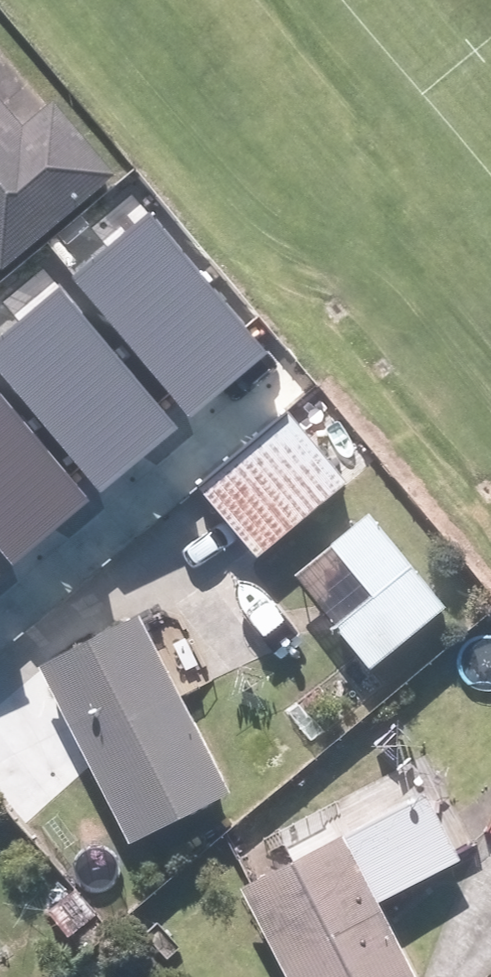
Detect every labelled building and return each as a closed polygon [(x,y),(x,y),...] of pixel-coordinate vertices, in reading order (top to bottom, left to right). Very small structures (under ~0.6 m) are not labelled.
[(3,274),(122,174),(60,101),(31,126),(0,90),(0,270),(3,274)] [(77,280),(192,413),(267,349),(153,215),(77,280)] [(95,491),(171,426),(57,293),(0,342),(0,379),(95,491)] [(16,558),(92,494),(0,386),(0,539),(16,558)] [(302,417),(212,493),(265,556),(355,481),(302,417)] [(377,512),(335,547),(376,597),(337,629),(373,672),(454,605),(377,512)] [(146,613),(49,664),(139,840),(239,791),(146,613)] [(250,884),(298,976),(426,976),(387,901),(467,860),(432,791),(250,884)]
